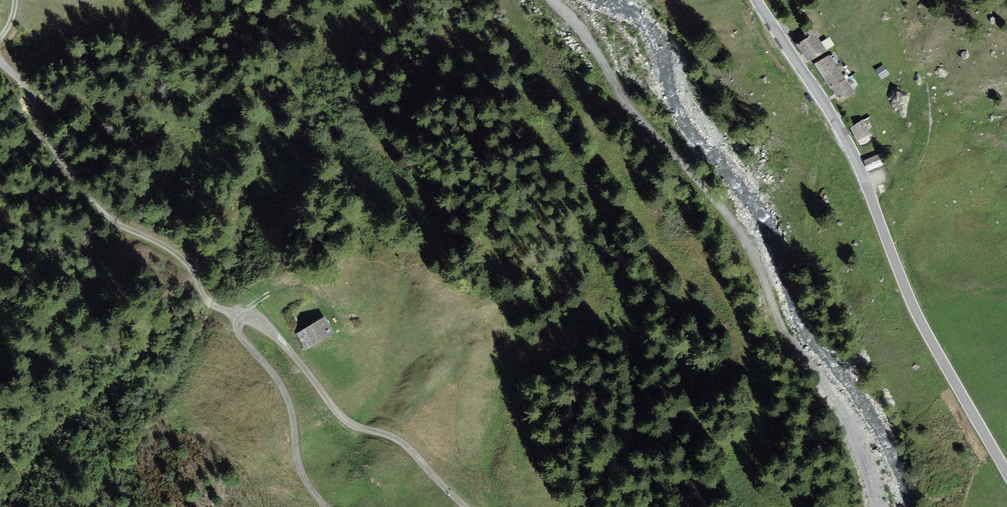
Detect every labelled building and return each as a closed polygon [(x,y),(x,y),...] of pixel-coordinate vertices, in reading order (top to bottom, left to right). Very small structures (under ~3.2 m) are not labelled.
[(807,38),(799,43),(803,51),(819,40),(812,29),(804,33),(807,38)] [(809,60),(825,50),(819,40),(803,51),(809,60)] [(829,56),(817,64),(824,76),(837,68),(829,56)] [(877,69),(883,79),(890,75),(884,65),(877,69)] [(837,68),(824,76),(832,88),(844,79),(837,68)] [(840,99),(852,91),(844,79),(832,88),(840,99)] [(870,134),(863,121),(851,127),(857,140),(870,134)] [(865,161),(870,172),(888,163),(883,153),(865,161)] [(325,318),(297,334),(306,349),(334,333),(325,318)]
